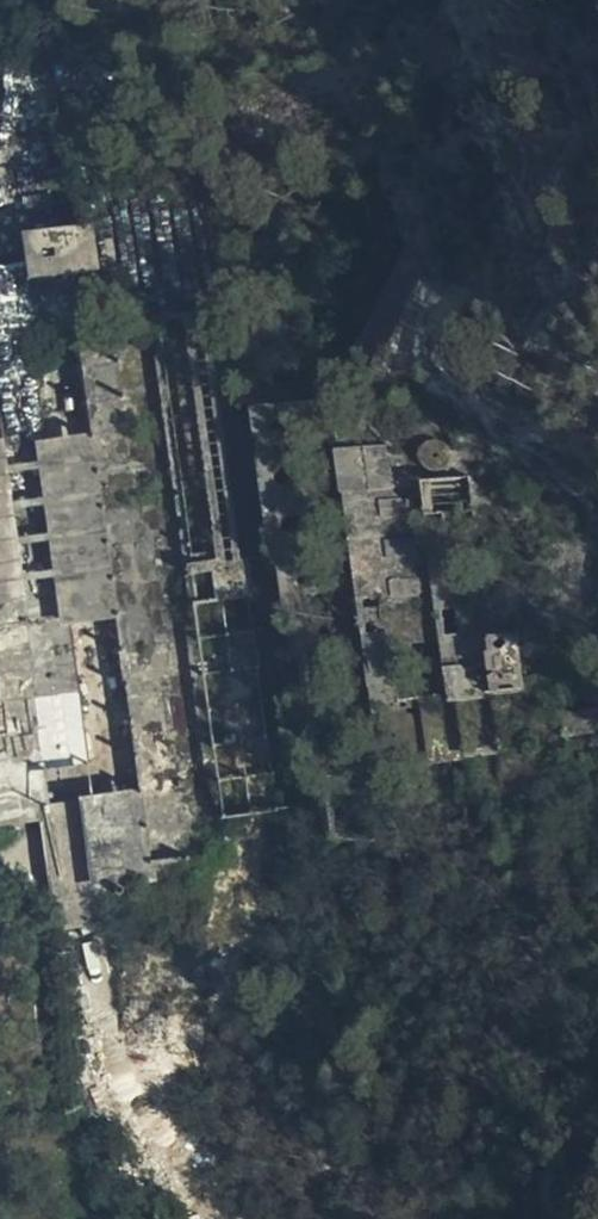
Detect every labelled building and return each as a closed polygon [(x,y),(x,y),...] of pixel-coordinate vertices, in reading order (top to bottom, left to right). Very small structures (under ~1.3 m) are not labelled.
[(20,110),(16,63),(0,64),(0,112),(20,110)] [(57,223),(32,226),(36,264),(62,261),(57,223)] [(21,265),(0,266),(0,332),(25,330),(21,265)] [(128,849),(221,837),(425,809),(417,752),(444,747),(432,686),(495,676),(488,624),(464,626),(449,533),(410,538),(394,429),(282,443),(276,399),(246,401),(242,367),(161,378),(150,309),(26,327),(45,454),(72,640),(102,854),(114,852),(128,849)] [(0,537),(0,795),(33,791),(21,690),(0,537)] [(242,988),(237,950),(234,926),(221,837),(128,849),(132,867),(116,870),(105,872),(125,1005),(242,988)] [(114,852),(116,870),(132,867),(128,849),(114,852)]
